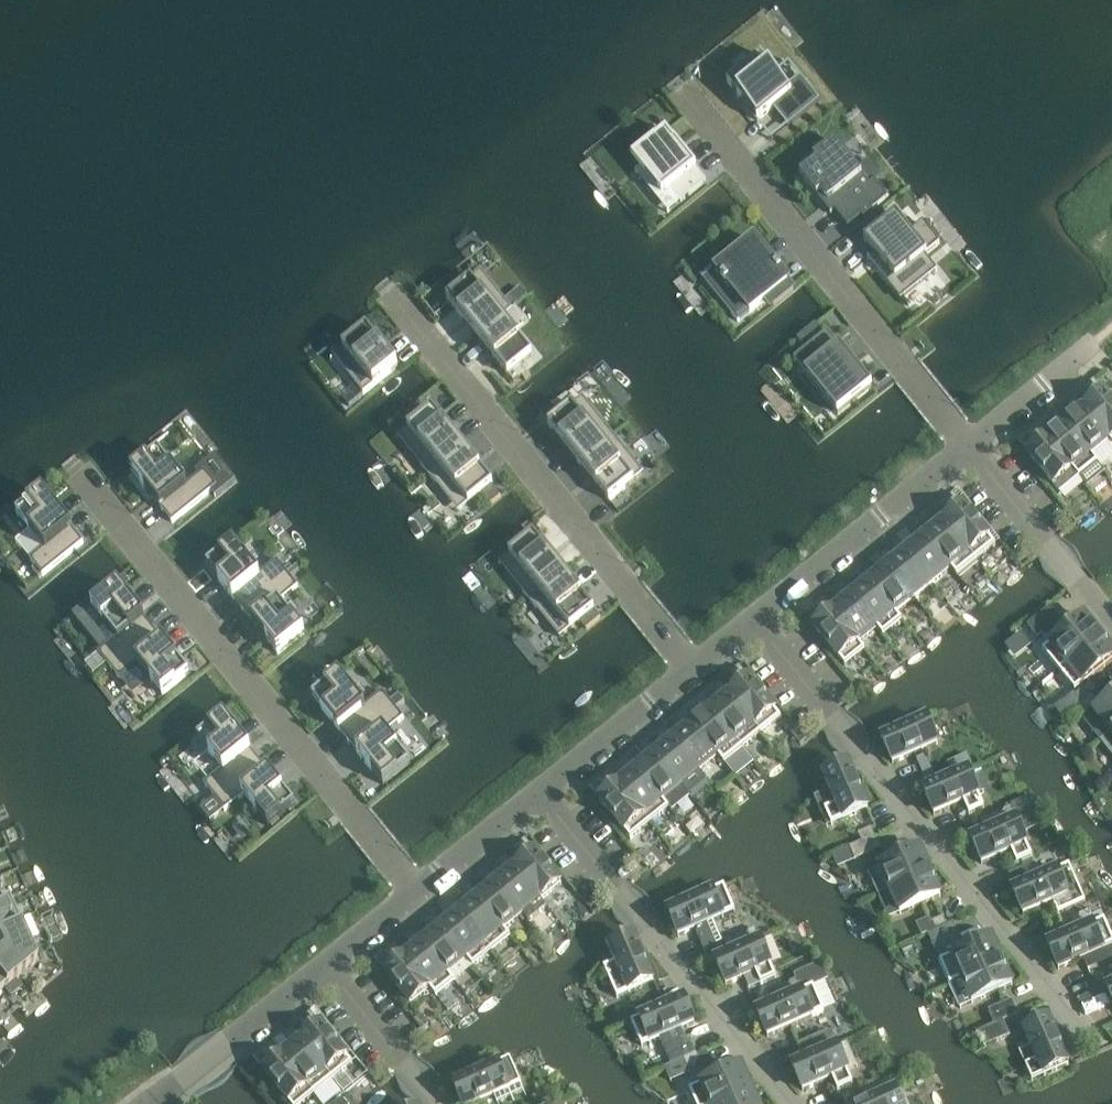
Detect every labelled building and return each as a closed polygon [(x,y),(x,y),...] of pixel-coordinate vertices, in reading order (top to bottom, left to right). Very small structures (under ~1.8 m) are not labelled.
[(800,76),(787,87),(762,55),(727,83),(741,100),(740,101),(741,102),(743,101),(757,118),(756,119),(758,120),(773,108),(788,126),(820,100),(800,76)] [(681,202),(706,181),(678,146),(666,131),(656,140),(655,139),(652,142),(649,138),(647,139),(649,141),(632,155),(639,165),(638,165),(644,172),(643,173),(661,195),(670,188),(681,202)] [(821,194),(848,227),(871,209),(872,211),(888,198),(875,180),(869,185),(835,142),(814,159),(816,162),(800,176),(817,197),(821,194)] [(892,216),(861,242),(891,280),(885,284),(898,300),(929,274),(917,260),(935,246),(919,226),(908,235),(892,216)] [(776,267),(755,240),(727,263),(727,264),(718,271),(723,277),(721,279),(726,285),(728,283),(733,289),(721,299),(732,312),(731,313),(738,321),(740,320),(739,320),(750,311),(750,312),(788,281),(780,272),(782,271),(777,266),(776,267)] [(447,299),(477,337),(502,317),(502,318),(513,310),(481,271),(447,299)] [(502,317),(477,337),(508,375),(514,382),(526,372),(520,365),(532,355),(502,318),(502,317)] [(816,323),(797,339),(804,348),(823,332),(816,323)] [(354,361),(343,369),(363,394),(398,366),(367,327),(342,347),(354,361)] [(829,332),(802,353),(830,388),(819,397),(837,419),(870,392),(853,370),(857,367),(829,332)] [(1094,380),(1084,388),(1094,401),(1085,408),(1111,442),(1111,403),(1094,380)] [(1085,408),(1075,396),(1065,404),(1075,416),(1066,423),(1092,455),(1110,441),(1111,443),(1111,442),(1085,408)] [(579,463),(613,435),(594,411),(584,419),(573,405),(560,416),(550,404),(540,413),(549,424),(548,425),(579,463)] [(408,428),(419,442),(409,450),(428,474),(462,446),(432,408),(408,428)] [(1066,423),(1056,411),(1047,419),(1057,431),(1048,438),(1073,470),(1079,477),(1098,462),(1092,455),(1066,423)] [(1073,470),(1048,438),(1038,426),(1028,434),(1038,446),(1028,454),(1054,486),(1073,470)] [(609,501),(644,473),(613,435),(579,463),(609,501)] [(493,484),(462,446),(428,474),(447,498),(457,490),(469,504),(482,493),(491,505),(501,496),(492,485),(493,484)] [(204,470),(186,485),(159,451),(145,462),(136,469),(132,472),(161,509),(172,522),(217,486),(204,470)] [(139,455),(130,463),(136,469),(145,462),(139,455)] [(229,471),(220,479),(226,487),(236,479),(229,471)] [(83,542),(43,492),(17,514),(44,548),(30,559),(42,575),(83,542)] [(954,493),(944,501),(954,514),(945,522),(976,560),(995,545),(954,493)] [(957,575),(976,560),(945,522),(935,509),(925,517),(935,529),(926,537),(957,575)] [(916,524),(906,532),(917,544),(908,551),(933,583),(951,569),(957,576),(957,575),(926,537),(916,524)] [(509,554),(520,568),(510,576),(529,600),(564,572),(533,534),(509,554)] [(908,551),(897,539),(888,547),(898,559),(889,566),(915,598),(933,583),(908,551)] [(242,610),(287,573),(277,560),(259,575),(234,544),(207,566),(242,610)] [(915,598),(889,566),(879,554),(869,561),(880,574),(871,581),(896,613),(915,598)] [(902,620),(896,613),(871,581),(860,569),(851,576),(861,589),(852,596),(883,635),(902,620)] [(594,610),(564,572),(529,600),(560,638),(580,622),(586,630),(601,618),(594,610)] [(298,586),(287,573),(242,610),(278,654),(304,632),(280,601),(298,586)] [(883,635),(852,596),(842,584),(832,591),(843,604),(834,611),(859,643),(877,628),(883,635)] [(98,653),(109,666),(154,629),(119,585),(92,607),(117,638),(98,653)] [(859,643),(834,611),(823,599),(813,607),(824,619),(814,627),(845,666),(865,650),(859,643)] [(1050,645),(1043,651),(1059,671),(1100,638),(1084,618),(1068,630),(1050,608),(1028,626),(1038,639),(1043,635),(1050,645)] [(154,629),(109,666),(119,679),(138,664),(163,695),(189,673),(154,629)] [(1075,691),(1111,661),(1111,653),(1100,638),(1059,671),(1075,691)] [(740,687),(730,694),(762,733),(781,718),(740,666),(729,674),(740,687)] [(313,697),(348,741),(393,705),(383,691),(364,706),(339,676),(313,697)] [(711,690),(721,702),(712,709),(743,748),(762,733),(730,694),(720,682),(711,690)] [(1074,696),(1081,705),(1092,696),(1098,691),(1092,682),(1074,696)] [(1086,712),(1097,703),(1092,696),(1081,705),(1086,712)] [(693,724),(719,756),(719,757),(724,763),(743,748),(712,709),(702,697),(692,705),(702,717),(693,724)] [(1084,721),(1100,741),(1111,732),(1111,699),(1084,721)] [(348,741),(383,785),(410,763),(385,733),(404,718),(393,705),(348,741)] [(683,712),(674,719),(684,732),(675,739),(700,771),(719,757),(719,756),(693,724),(683,712)] [(198,738),(222,769),(204,784),(215,797),(260,761),(224,717),(198,738)] [(790,719),(784,724),(792,733),(798,728),(790,719)] [(893,764),(937,744),(927,719),(882,739),(893,764)] [(665,747),(656,754),(682,786),(700,771),(675,739),(665,727),(655,734),(665,747)] [(1100,741),(1111,756),(1111,732),(1100,741)] [(646,742),(636,749),(647,762),(638,769),(664,801),(682,786),(656,754),(646,742)] [(968,754),(947,763),(950,769),(953,777),(968,771),(974,768),(968,754)] [(926,755),(916,760),(926,782),(935,778),(935,776),(926,755)] [(628,777),(619,784),(650,823),(669,808),(664,801),(638,769),(628,757),(618,764),(628,777)] [(268,826),(295,805),(260,761),(215,797),(225,810),(243,795),(268,826)] [(824,775),(837,804),(825,810),(832,825),(868,809),(848,764),(824,775)] [(935,778),(938,784),(953,777),(950,769),(935,776),(935,778)] [(609,771),(599,780),(609,792),(600,800),(631,839),(650,823),(619,784),(609,771)] [(924,790),(934,815),(964,802),(969,814),(984,807),(968,771),(953,777),(938,784),(924,790)] [(967,812),(963,803),(956,806),(960,816),(967,812)] [(981,821),(986,833),(1016,820),(1010,807),(981,821)] [(1021,819),(1027,833),(1046,824),(1040,811),(1021,819)] [(1012,851),(1017,863),(1032,856),(1016,820),(986,833),(971,839),(982,864),(1012,851)] [(871,828),(858,834),(862,842),(875,836),(871,828)] [(875,836),(862,842),(850,847),(855,860),(880,849),(875,836)] [(525,839),(515,847),(525,860),(516,867),(542,899),(561,884),(525,839)] [(878,896),(890,890),(930,873),(920,849),(868,872),(878,896)] [(498,882),(523,914),(528,921),(547,906),(541,899),(542,899),(516,867),(506,855),(496,862),(506,875),(498,882)] [(1086,902),(1069,866),(1043,877),(1027,884),(1013,891),(1024,915),(1053,902),(1058,914),(1086,902)] [(1027,884),(1043,877),(1039,869),(1024,876),(1027,884)] [(488,890),(479,897),(505,929),(523,914),(498,882),(487,870),(478,877),(488,890)] [(930,873),(890,890),(901,914),(940,896),(930,873)] [(469,885),(459,892),(469,905),(461,912),(492,951),(510,936),(505,929),(479,897),(469,885)] [(724,887),(681,906),(668,912),(679,936),(695,929),(705,951),(723,943),(713,921),(735,911),(724,887)] [(8,899),(2,901),(2,902),(0,903),(0,929),(17,921),(8,899)] [(442,927),(468,959),(467,959),(473,966),(492,951),(461,912),(450,900),(441,907),(451,920),(442,927)] [(432,914),(422,922),(432,935),(424,942),(449,974),(467,959),(468,959),(442,927),(432,914)] [(931,923),(934,931),(947,926),(947,925),(943,917),(931,923)] [(1059,969),(1083,959),(1111,946),(1111,937),(1104,920),(1078,932),(1063,938),(1048,945),(1059,969)] [(0,929),(0,954),(36,963),(17,921),(0,929)] [(965,950),(953,922),(947,925),(947,926),(934,931),(927,934),(928,934),(933,947),(946,941),(952,956),(940,961),(950,985),(962,980),(1002,961),(992,938),(965,950)] [(1063,938),(1078,932),(1074,923),(1059,930),(1063,938)] [(405,957),(431,989),(430,989),(436,996),(455,981),(449,974),(424,942),(413,929),(404,937),(414,950),(405,957)] [(725,942),(730,954),(760,941),(755,929),(725,942)] [(616,963),(604,968),(617,998),(654,982),(634,937),(610,948),(616,963)] [(760,941),(730,954),(716,961),(726,985),(756,972),(761,984),(776,977),(760,941)] [(385,973),(411,1005),(430,989),(431,989),(405,957),(395,944),(385,952),(395,965),(385,973)] [(36,963),(0,954),(0,990),(1,991),(36,963)] [(1002,961),(962,980),(972,1003),(1012,985),(1002,961)] [(820,964),(794,975),(796,980),(802,992),(814,987),(826,982),(828,981),(820,964)] [(796,980),(766,993),(772,1006),(802,992),(796,980)] [(772,1006),(757,1012),(768,1037),(824,1011),(837,1006),(826,982),(814,987),(802,992),(772,1006)] [(639,1019),(631,1022),(642,1047),(661,1038),(673,1065),(684,1059),(697,1054),(690,1037),(686,1039),(682,1029),(695,1023),(684,999),(655,1012),(639,1019)] [(995,1025),(1004,1022),(1019,1015),(1013,1000),(989,1011),(995,1025)] [(651,1003),(636,1010),(639,1019),(655,1012),(651,1003)] [(638,1018),(633,1006),(617,1013),(622,1025),(638,1018)] [(333,1079),(352,1063),(311,1012),(301,1020),(311,1033),(302,1040),(333,1079)] [(421,1016),(415,1021),(422,1029),(428,1024),(421,1016)] [(1031,1082),(1044,1076),(1069,1065),(1049,1020),(1025,1031),(1037,1058),(1023,1064),(1031,1082)] [(1004,1022),(995,1025),(979,1032),(986,1047),(1010,1036),(1004,1022)] [(292,1048),(283,1055),(314,1094),(333,1079),(302,1040),(292,1028),(282,1035),(292,1048)] [(263,1051),(273,1063),(264,1071),(290,1103),(302,1103),(314,1094),(283,1055),(273,1043),(263,1051)] [(807,1060),(822,1053),(818,1045),(803,1052),(807,1060)] [(792,1066),(803,1091),(832,1078),(838,1090),(853,1083),(837,1047),(822,1053),(807,1060),(792,1066)] [(684,1059),(688,1068),(701,1062),(697,1054),(684,1059)] [(456,1084),(454,1085),(462,1103),(476,1103),(494,1096),(497,1102),(524,1091),(510,1060),(456,1084)] [(741,1067),(690,1090),(696,1103),(721,1103),(752,1090),(741,1067)] [(866,1103),(896,1090),(890,1078),(860,1091),(866,1103)] [(752,1090),(721,1103),(758,1103),(752,1090)] [(866,1103),(865,1103),(902,1103),(896,1090),(866,1103)]
